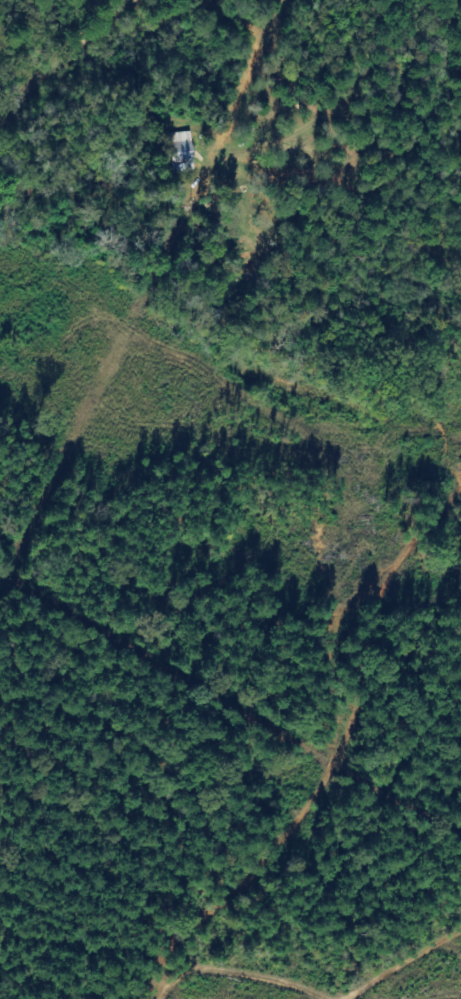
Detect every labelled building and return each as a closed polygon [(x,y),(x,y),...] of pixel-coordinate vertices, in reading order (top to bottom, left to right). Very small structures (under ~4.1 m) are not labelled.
[(195,164),(194,133),(172,134),(173,164),(195,164)]
